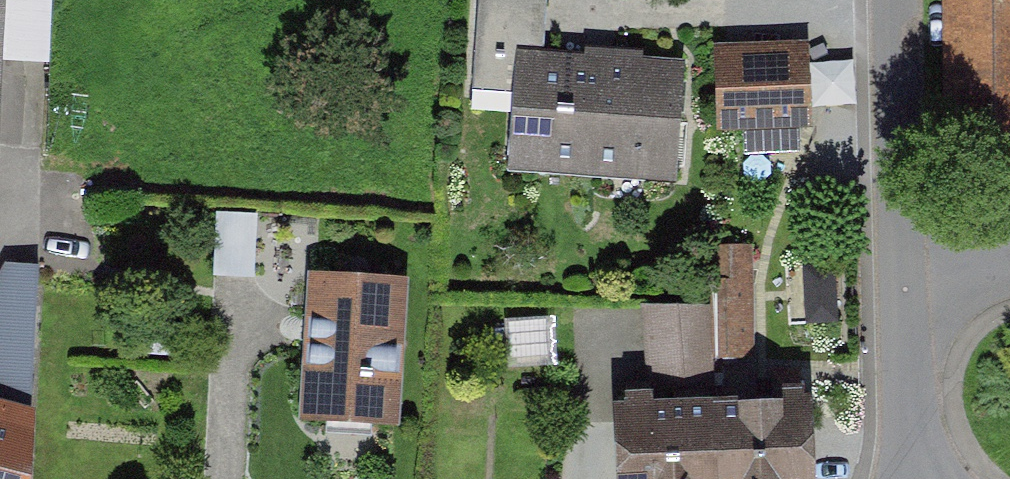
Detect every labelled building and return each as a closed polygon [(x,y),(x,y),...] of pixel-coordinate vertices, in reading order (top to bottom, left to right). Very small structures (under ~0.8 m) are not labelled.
[(937,144),(1009,143),(1009,0),(937,0),(937,144)] [(814,35),(719,35),(720,122),(815,121),(814,35)] [(679,60),(514,53),(509,172),(673,180),(679,60)] [(238,241),(235,263),(252,266),(262,211),(226,205),(220,238),(238,241)] [(713,296),(646,299),(649,373),(717,370),(717,352),(759,351),(755,246),(711,248),(713,296)] [(43,262),(0,257),(0,379),(29,383),(43,262)] [(405,423),(405,279),(306,279),(306,423),(405,423)] [(804,389),(713,394),(718,478),(810,478),(804,389)] [(713,394),(621,399),(626,478),(718,478),(713,394)] [(0,417),(0,478),(16,478),(31,425),(0,417)]
